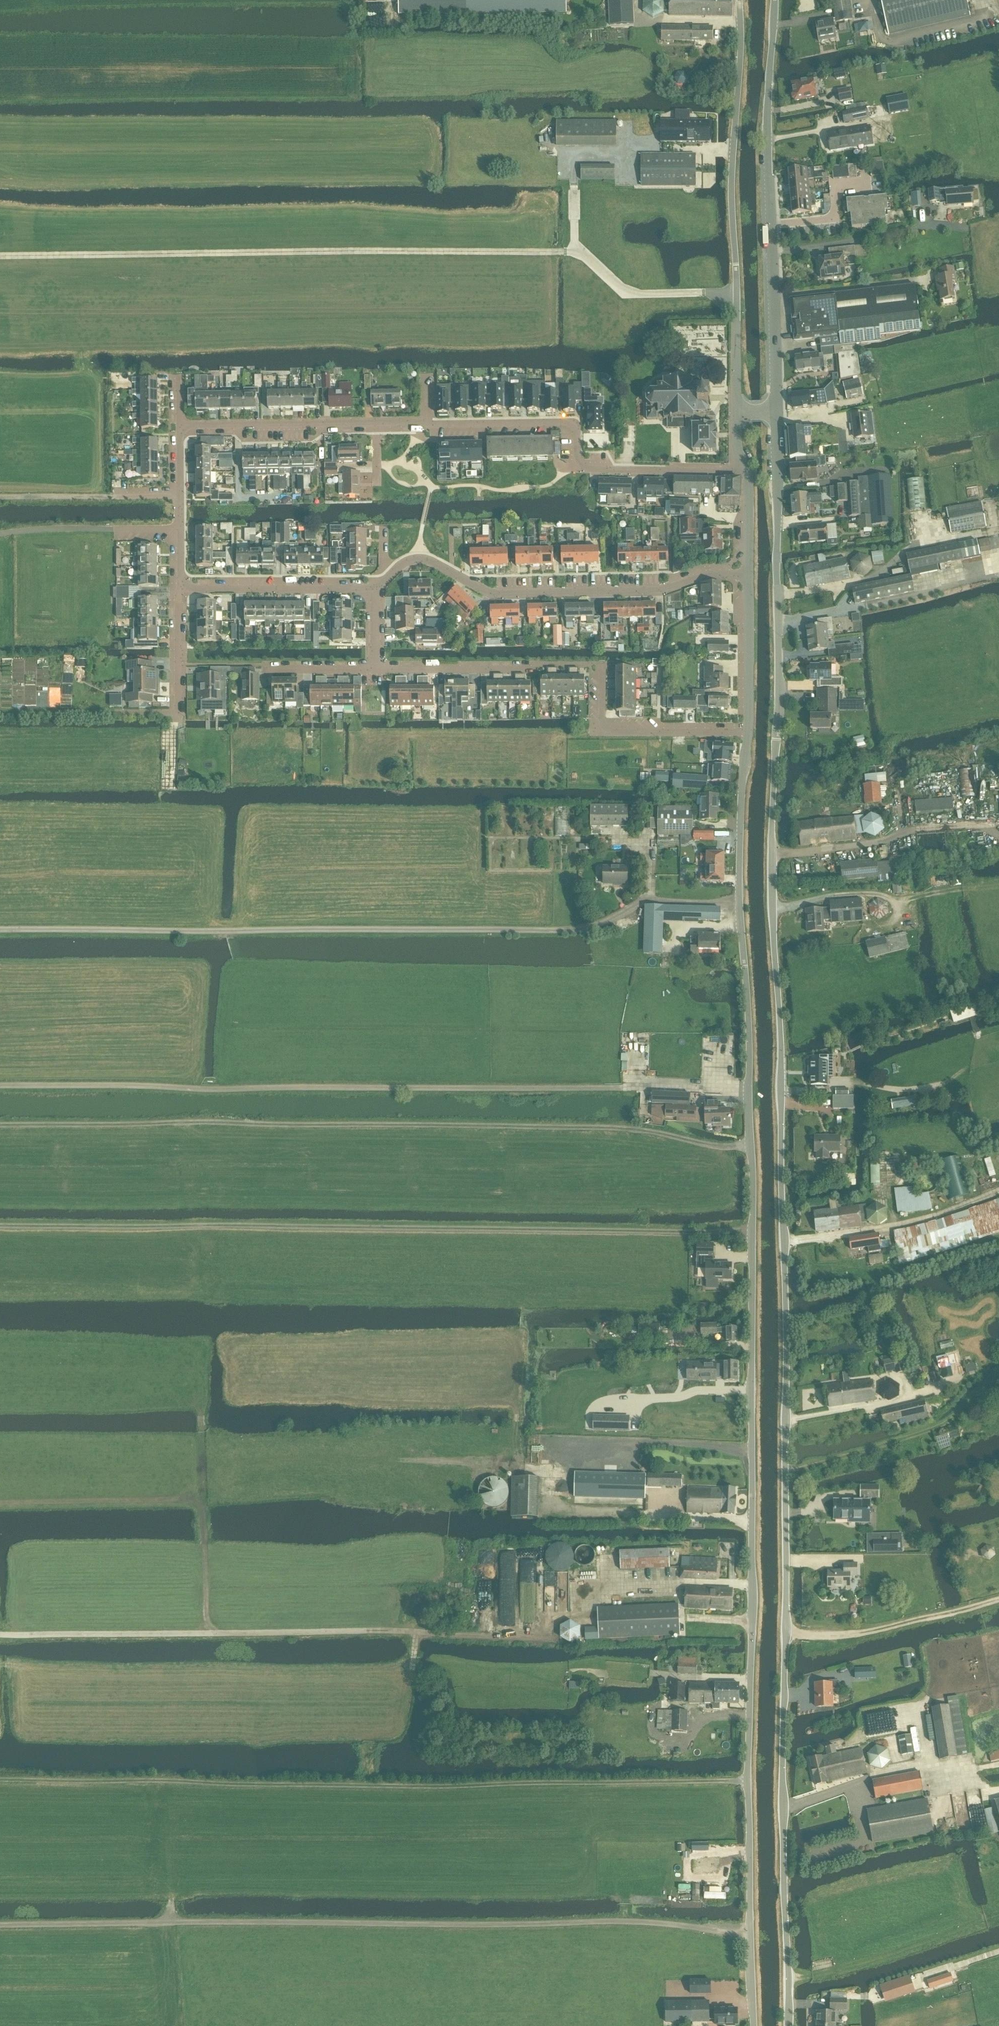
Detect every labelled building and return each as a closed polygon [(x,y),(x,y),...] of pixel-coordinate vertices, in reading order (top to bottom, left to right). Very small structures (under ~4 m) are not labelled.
[(399,15),(408,15),(410,15),(467,14),(548,14),(567,14),(566,0),(399,0),(399,15)] [(634,25),(633,0),(609,0),(610,26),(634,25)] [(665,1),(663,0),(643,0),(643,13),(653,19),(664,13),(665,1)] [(664,12),(669,13),(669,16),(712,17),(731,17),(732,0),(670,0),(670,2),(665,2),(664,12)] [(848,11),(851,11),(849,0),(832,0),(835,14),(848,11)] [(966,0),(880,0),(889,34),(970,15),(969,10),(966,0)] [(836,22),(849,20),(848,11),(835,14),(836,22)] [(819,42),(836,39),(833,20),(816,23),(819,42)] [(867,23),(858,24),(860,33),(868,32),(867,23)] [(712,41),(712,27),(661,26),(661,41),(712,41)] [(877,74),(885,73),(883,65),(876,66),(877,74)] [(844,69),(834,71),(836,79),(846,78),(844,69)] [(816,97),(814,88),(818,88),(817,80),(813,80),(792,84),(794,94),(792,96),(793,100),(795,101),(795,102),(816,97)] [(840,102),(852,100),(850,89),(838,91),(840,102)] [(909,111),(906,95),(887,99),(888,103),(890,115),(899,113),(909,111)] [(843,113),(842,113),(844,124),(868,119),(868,118),(867,109),(866,108),(843,113)] [(709,122),(690,122),(690,112),(676,112),(676,122),(661,122),(661,143),(709,143),(709,122)] [(556,146),(617,146),(617,122),(556,122),(556,146)] [(870,126),(827,133),(830,151),(857,147),(857,145),(864,144),(865,146),(873,144),(870,126)] [(641,186),(695,186),(695,155),(641,155),(641,186)] [(871,177),(884,175),(883,161),(870,163),(871,177)] [(849,178),(857,177),(856,165),(848,166),(849,178)] [(833,179),(841,178),(840,166),(832,167),(833,179)] [(841,178),(849,178),(848,166),(840,166),(841,178)] [(615,167),(604,167),(604,180),(606,180),(615,180),(615,167)] [(815,175),(814,174),(814,168),(807,169),(788,170),(789,176),(785,177),(786,182),(808,180),(822,178),(828,178),(828,173),(815,175)] [(790,192),(809,190),(808,180),(786,182),(786,187),(790,187),(790,192)] [(963,187),(929,190),(929,191),(929,195),(930,202),(940,201),(939,194),(946,193),(947,205),(973,203),(973,202),(979,201),(978,190),(972,191),(972,189),(963,189),(963,187)] [(815,196),(810,196),(809,190),(790,192),(791,198),(787,198),(788,203),(815,201),(815,196)] [(919,193),(917,193),(911,193),(912,207),(918,207),(921,207),(919,193)] [(885,211),(888,211),(887,196),(869,198),(869,199),(864,199),(864,198),(847,200),(848,215),(851,214),(852,228),(886,225),(885,211)] [(811,212),(811,207),(816,207),(815,201),(788,203),(788,208),(792,208),(792,214),(811,212)] [(843,257),(856,256),(855,247),(829,250),(830,258),(819,259),(821,279),(845,276),(843,257)] [(951,282),(955,282),(953,268),(940,270),(941,277),(937,278),(941,300),(954,298),(951,282)] [(838,322),(918,314),(915,285),(790,300),(793,327),(838,322)] [(880,336),(920,332),(918,314),(838,322),(793,327),(795,341),(839,336),(841,346),(856,343),(856,344),(881,342),(880,336)] [(856,344),(856,343),(841,346),(834,347),(835,355),(838,355),(841,380),(860,376),(857,352),(856,344)] [(820,367),(824,367),(823,354),(796,357),(798,371),(812,369),(814,370),(817,370),(818,369),(820,368),(820,367)] [(255,389),(244,389),(244,394),(245,394),(245,410),(257,410),(257,394),(259,394),(259,389),(261,389),(261,376),(255,376),(255,389)] [(323,390),(331,389),(331,376),(323,376),(323,389),(323,390)] [(195,389),(188,389),(189,406),(196,406),(196,410),(197,410),(197,411),(197,413),(203,412),(203,410),(209,410),(209,395),(208,395),(208,383),(209,383),(209,377),(195,377),(195,389)] [(520,379),(509,380),(509,384),(509,386),(509,395),(510,411),(521,411),(521,401),(528,401),(527,383),(527,377),(520,377),(520,379)] [(692,380),(686,380),(686,378),(685,378),(685,380),(672,380),(672,378),(671,378),(671,380),(664,380),(663,379),(662,380),(664,381),(664,382),(663,382),(663,385),(658,386),(658,384),(657,385),(658,386),(658,392),(652,392),(651,391),(650,391),(651,392),(647,396),(646,396),(646,397),(647,397),(647,402),(646,403),(646,404),(647,404),(647,420),(664,420),(666,420),(668,420),(668,429),(686,429),(686,421),(687,421),(687,419),(693,419),(693,421),(693,426),(693,453),(716,453),(716,419),(713,414),(708,415),(708,414),(707,413),(709,410),(710,410),(710,409),(709,409),(707,406),(707,405),(709,405),(711,406),(712,405),(710,404),(710,394),(711,393),(710,392),(710,390),(708,389),(707,386),(707,384),(706,384),(705,385),(699,385),(698,383),(697,383),(697,385),(693,385),(693,380),(694,379),(693,378),(692,380)] [(142,391),(158,391),(158,381),(142,381),(142,379),(133,379),(133,384),(142,384),(142,391)] [(557,384),(545,384),(545,392),(545,396),(546,412),(557,412),(557,398),(564,398),(563,387),(563,380),(556,380),(557,384)] [(847,400),(863,396),(859,380),(843,383),(847,400)] [(545,382),(527,383),(528,401),(528,411),(530,411),(537,411),(539,411),(539,397),(545,396),(545,392),(545,384),(545,382)] [(827,404),(837,402),(833,382),(824,390),(827,404)] [(317,392),(307,393),(307,383),(302,383),(302,393),(303,409),(317,409),(317,392)] [(279,409),(279,393),(272,393),(271,384),(267,384),(267,393),(269,394),(269,409),(279,409)] [(291,393),(283,393),(283,384),(279,384),(279,393),(279,409),(291,409),(291,393)] [(302,393),(295,393),(295,384),(290,384),(291,393),(291,409),(303,409),(302,393)] [(491,385),(491,395),(492,409),(503,409),(503,395),(509,395),(509,386),(509,384),(491,384),(491,385)] [(574,387),(563,387),(564,398),(564,412),(575,412),(575,402),(582,402),(581,384),(574,384),(574,387)] [(351,408),(351,391),(351,385),(340,385),(341,391),(330,391),(330,409),(351,408)] [(485,385),(473,385),(473,387),(474,402),(474,410),(485,409),(485,395),(491,395),(491,385),(485,385)] [(455,386),(437,386),(438,414),(439,414),(439,416),(448,416),(448,414),(449,414),(449,404),(456,404),(455,386)] [(456,386),(455,386),(456,404),(456,412),(467,412),(467,402),(474,402),(473,387),(456,387),(456,386)] [(380,407),(401,407),(401,390),(394,391),(394,393),(380,394),(380,393),(372,393),(372,408),(380,407)] [(591,390),(585,391),(585,402),(589,402),(589,406),(588,406),(589,432),(602,432),(602,406),(595,406),(595,399),(591,399),(591,390)] [(824,390),(811,392),(813,406),(827,405),(827,404),(824,390)] [(142,403),(158,403),(158,391),(142,391),(132,391),(132,396),(142,396),(142,403)] [(793,409),(813,406),(811,392),(792,394),(793,409)] [(209,410),(221,410),(221,394),(209,395),(209,410)] [(221,410),(233,410),(233,394),(221,394),(221,410)] [(233,410),(245,410),(245,394),(233,394),(233,410)] [(142,415),(158,415),(158,403),(142,403),(133,403),(133,408),(142,408),(142,415)] [(867,413),(852,415),(853,424),(855,424),(856,439),(869,437),(874,436),(872,413),(867,413)] [(133,420),(142,419),(142,429),(158,429),(158,415),(142,415),(133,415),(133,420)] [(810,429),(788,430),(790,458),(796,458),(819,456),(820,456),(820,454),(819,448),(839,446),(838,445),(839,445),(838,443),(838,430),(829,430),(829,427),(811,429),(810,429)] [(495,439),(487,439),(487,440),(487,442),(487,445),(487,448),(488,459),(493,459),(495,459),(495,458),(503,458),(503,459),(508,459),(510,459),(510,457),(517,457),(517,459),(523,459),(525,459),(525,457),(532,457),(533,459),(538,459),(540,458),(540,457),(548,457),(548,458),(553,458),(553,439),(560,438),(560,432),(551,432),(551,438),(547,438),(495,439)] [(225,446),(225,438),(211,438),(211,447),(225,446)] [(142,452),(158,451),(158,441),(143,441),(143,440),(133,440),(133,444),(142,444),(142,452)] [(839,445),(838,445),(839,446),(839,455),(848,455),(847,443),(838,443),(839,445)] [(461,444),(451,445),(451,464),(461,463),(461,444)] [(471,444),(461,444),(461,463),(471,463),(471,466),(472,466),(471,444)] [(482,444),(471,444),(472,466),(482,465),(482,444)] [(451,445),(440,445),(441,464),(447,464),(447,471),(451,471),(451,464),(451,445)] [(330,461),(326,461),(326,468),(338,468),(338,463),(360,462),(360,446),(339,446),(339,448),(333,448),(333,461),(330,461)] [(212,448),(196,449),(197,461),(212,461),(219,461),(233,461),(232,454),(218,455),(212,455),(212,448)] [(142,464),(159,463),(158,451),(142,452),(133,452),(133,456),(142,456),(142,464)] [(298,490),(305,490),(304,454),(292,455),(293,476),(297,476),(298,490)] [(311,490),(310,470),(317,470),(316,454),(304,454),(305,490),(311,490)] [(250,491),(257,491),(256,455),(244,455),(244,477),(250,477),(250,491)] [(262,477),(269,477),(268,455),(256,455),(257,491),(262,491),(262,477)] [(274,491),(281,491),(280,455),(268,455),(269,477),(274,477),(274,491)] [(286,476),(293,476),(292,455),(280,455),(281,491),(286,491),(286,476)] [(791,472),(790,473),(790,479),(792,479),(792,482),(817,480),(816,467),(824,467),(826,465),(825,456),(820,456),(819,456),(796,458),(796,465),(791,466),(791,472)] [(212,461),(197,461),(197,473),(212,473),(212,461)] [(233,461),(219,461),(220,469),(233,469),(233,461)] [(133,468),(142,468),(142,478),(159,478),(159,463),(142,464),(133,464),(133,468)] [(326,476),(338,476),(338,468),(326,468),(326,476)] [(212,473),(197,473),(197,485),(212,485),(212,473)] [(361,496),(360,484),(360,473),(344,473),(344,475),(339,476),(340,495),(343,495),(343,496),(361,496)] [(850,483),(835,484),(836,503),(848,502),(849,517),(859,517),(860,531),(872,530),(872,526),(893,524),(889,476),(859,478),(859,480),(859,483),(850,483)] [(674,479),(674,495),(721,495),(721,498),(739,498),(740,498),(741,479),(722,479),(715,479),(713,479),(691,478),(690,478),(674,478),(674,479)] [(907,480),(910,510),(926,509),(923,479),(907,480)] [(600,480),(599,495),(608,495),(608,505),(625,505),(625,495),(631,495),(631,482),(623,482),(624,480),(616,480),(609,480),(600,480)] [(663,499),(664,481),(645,481),(645,484),(639,484),(638,500),(645,501),(645,499),(663,499)] [(212,485),(197,485),(197,497),(212,497),(212,501),(234,501),(234,494),(219,494),(219,492),(212,492),(212,485)] [(822,504),(821,499),(821,494),(791,496),(791,505),(809,503),(809,505),(814,504),(814,505),(822,504)] [(671,501),(670,516),(671,516),(693,517),(693,510),(694,510),(694,502),(671,501)] [(951,534),(986,528),(982,502),(946,509),(951,534)] [(815,514),(814,505),(814,504),(809,505),(809,503),(791,505),(792,516),(810,515),(810,514),(815,514)] [(682,521),(682,535),(696,535),(700,535),(700,532),(704,532),(704,522),(696,522),(696,521),(682,521)] [(233,535),(233,525),(221,524),(221,531),(226,531),(226,534),(233,535)] [(282,525),(272,525),(272,544),(275,544),(282,544),(282,525)] [(287,525),(282,525),(282,544),(286,544),(286,550),(286,567),(298,566),(298,550),(298,544),(287,544),(287,525)] [(343,526),(330,526),(330,534),(343,534),(343,532),(348,532),(348,548),(365,548),(365,539),(367,539),(370,539),(370,531),(367,531),(367,530),(364,530),(356,530),(356,528),(356,525),(342,525),(343,526)] [(800,543),(828,540),(826,525),(798,528),(800,543)] [(197,543),(214,543),(214,529),(197,529),(197,543)] [(704,532),(700,532),(700,535),(701,545),(704,545),(704,551),(706,551),(706,555),(708,557),(714,557),(716,555),(716,551),(721,551),(721,542),(720,542),(720,532),(704,532)] [(541,566),(541,549),(535,550),(534,539),(528,539),(528,550),(529,550),(529,566),(541,566)] [(977,541),(960,544),(963,559),(963,560),(980,556),(977,541)] [(197,554),(214,554),(214,543),(197,543),(197,554)] [(272,543),(263,543),(263,547),(263,550),(263,567),(263,569),(270,569),(270,567),(276,567),(276,550),(275,550),(275,547),(275,544),(272,544),(272,543)] [(496,551),(489,551),(489,543),(483,543),(483,551),(484,567),(496,567),(496,551)] [(554,549),(547,549),(547,544),(541,544),(541,549),(541,566),(554,566),(554,549)] [(633,544),(630,545),(631,563),(643,562),(643,549),(633,549),(633,544)] [(653,549),(643,549),(643,562),(656,562),(656,544),(653,544),(653,549)] [(658,544),(656,544),(656,562),(669,562),(668,548),(658,549),(658,544)] [(959,544),(934,549),(937,565),(963,560),(963,559),(960,544),(959,544)] [(628,549),(618,550),(618,563),(631,563),(630,545),(628,545),(628,549)] [(158,547),(139,548),(139,557),(139,558),(158,558),(158,547)] [(365,548),(348,548),(348,571),(356,571),(356,570),(363,570),(363,567),(367,567),(367,566),(370,566),(370,558),(367,558),(365,558),(365,548)] [(574,565),(587,565),(586,548),(574,549),(574,565)] [(587,565),(599,564),(599,548),(586,548),(587,565)] [(323,550),(311,550),(311,566),(324,566),(324,560),(329,560),(329,549),(323,549),(323,550)] [(562,565),(574,565),(574,549),(562,549),(562,565)] [(934,549),(906,555),(911,575),(911,576),(938,570),(937,565),(934,549)] [(251,550),(238,550),(238,567),(251,567),(251,550)] [(263,550),(251,550),(251,567),(263,567),(263,550)] [(311,550),(298,550),(298,566),(311,566),(311,550)] [(496,551),(496,567),(508,567),(508,550),(496,551)] [(529,550),(528,550),(516,550),(517,566),(529,566),(529,550)] [(471,567),(484,567),(483,551),(471,551),(471,567)] [(873,563),(884,562),(882,551),(871,553),(873,563)] [(227,566),(233,566),(233,554),(227,554),(214,554),(197,554),(197,567),(214,567),(214,559),(227,559),(227,566)] [(850,579),(846,558),(826,562),(824,554),(818,555),(820,564),(803,567),(807,588),(850,579)] [(873,569),(870,558),(859,554),(850,562),(852,574),(864,577),(873,569)] [(139,558),(134,558),(134,562),(139,562),(139,568),(158,568),(158,558),(139,558)] [(139,568),(135,568),(135,572),(139,572),(139,578),(158,577),(158,568),(139,568)] [(911,575),(852,588),(855,604),(914,591),(911,576),(911,575)] [(158,577),(139,578),(139,587),(158,587),(158,577)] [(410,597),(403,598),(403,609),(413,608),(413,600),(431,598),(431,580),(410,581),(410,597)] [(698,608),(690,608),(690,615),(699,615),(699,613),(711,613),(711,607),(721,607),(721,584),(710,584),(701,584),(702,586),(702,598),(705,598),(705,607),(698,607),(698,608)] [(459,606),(467,597),(458,587),(449,596),(450,597),(446,600),(451,605),(455,601),(459,606)] [(464,622),(466,619),(469,616),(470,617),(479,608),(467,597),(459,606),(454,612),(464,622)] [(403,598),(396,598),(396,609),(397,631),(415,631),(414,610),(413,610),(413,608),(403,609),(403,598)] [(139,599),(133,599),(133,609),(139,609),(139,610),(158,609),(159,609),(159,606),(157,606),(157,600),(158,600),(158,599),(139,599)] [(282,601),(275,601),(275,603),(275,604),(275,627),(277,627),(278,627),(280,626),(279,623),(285,623),(285,604),(282,604),(282,601)] [(217,603),(198,602),(198,613),(217,613),(223,613),(223,608),(217,608),(217,603)] [(252,604),(246,604),(246,623),(246,627),(250,627),(250,623),(256,623),(256,604),(255,604),(255,603),(252,603),(252,604)] [(257,604),(256,604),(256,623),(257,623),(265,623),(265,604),(265,603),(262,603),(262,604),(257,604)] [(267,604),(265,604),(265,623),(266,623),(266,628),(269,628),(271,627),(271,626),(275,626),(275,627),(275,604),(275,603),(272,603),(272,604),(267,604)] [(286,604),(285,604),(285,623),(287,623),(295,623),(295,604),(294,604),(294,603),(291,603),(291,604),(286,604)] [(296,604),(295,604),(295,623),(295,627),(306,627),(306,641),(311,641),(311,612),(305,612),(305,604),(304,604),(304,603),(301,603),(301,604),(296,604)] [(354,609),(353,609),(353,603),(329,603),(329,607),(334,607),(334,613),(353,613),(353,612),(354,612),(354,609)] [(618,619),(630,619),(631,619),(630,604),(618,605),(618,619)] [(637,619),(643,618),(643,604),(630,604),(631,619),(630,619),(630,622),(637,622),(637,619)] [(656,618),(656,614),(656,604),(643,604),(643,618),(643,625),(644,633),(650,633),(649,618),(656,618)] [(594,623),(594,617),(595,617),(595,605),(580,606),(580,618),(587,618),(587,623),(594,623)] [(618,619),(618,605),(605,605),(605,619),(610,619),(611,633),(619,633),(619,625),(618,625),(618,619)] [(536,619),(543,619),(542,606),(528,607),(528,619),(529,619),(529,624),(536,624),(536,619)] [(550,624),(556,623),(556,618),(557,618),(557,606),(542,606),(543,619),(550,618),(550,624)] [(573,618),(580,618),(580,606),(565,606),(566,618),(567,618),(567,623),(567,628),(573,628),(573,618)] [(499,619),(506,619),(506,607),(491,608),(491,620),(492,620),(493,625),(499,625),(499,619)] [(520,619),(521,619),(520,607),(506,607),(506,619),(513,619),(513,624),(520,624),(520,619)] [(158,609),(139,610),(139,619),(158,619),(159,619),(159,616),(157,616),(157,610),(158,610),(158,609)] [(217,613),(198,613),(198,623),(217,623),(217,613)] [(353,619),(353,613),(334,613),(334,622),(353,622),(354,622),(354,619),(353,619)] [(695,617),(695,625),(698,625),(713,625),(713,635),(715,635),(728,635),(729,627),(729,615),(709,615),(709,617),(698,617),(695,617)] [(139,619),(134,619),(134,629),(157,629),(158,629),(159,629),(159,626),(157,626),(157,620),(158,620),(158,619),(139,619)] [(819,626),(807,628),(808,640),(828,637),(827,631),(833,631),(831,619),(818,620),(819,626)] [(356,629),(356,623),(353,623),(353,622),(334,622),(331,622),(331,632),(334,632),(352,632),(352,633),(354,633),(354,629),(356,629)] [(217,623),(198,623),(198,633),(217,632),(222,632),(222,623),(217,623)] [(553,626),(554,645),(554,647),(562,646),(562,626),(553,626)] [(157,629),(134,629),(134,641),(134,649),(153,649),(153,642),(158,642),(159,642),(159,639),(158,639),(157,629)] [(445,645),(445,630),(417,630),(417,645),(445,645)] [(474,644),(483,643),(482,630),(473,631),(474,644)] [(217,632),(198,633),(198,642),(217,642),(222,642),(222,637),(217,637),(217,632)] [(352,639),(352,633),(352,632),(334,632),(334,643),(352,643),(352,642),(353,642),(353,639),(352,639)] [(809,641),(808,642),(808,646),(809,647),(810,652),(829,649),(829,650),(829,657),(862,653),(861,646),(854,647),(854,645),(835,647),(834,643),(829,644),(828,637),(808,640),(809,641)] [(728,652),(728,642),(708,642),(708,652),(728,652)] [(153,663),(127,663),(127,671),(127,683),(135,683),(159,683),(159,671),(153,671),(153,663)] [(821,666),(811,666),(811,681),(817,681),(817,688),(842,688),(842,679),(831,677),(831,664),(821,664),(821,666)] [(206,675),(198,675),(198,677),(198,685),(198,686),(198,701),(201,701),(202,701),(202,706),(214,706),(214,710),(225,710),(225,680),(226,680),(230,680),(230,676),(230,668),(212,668),(211,668),(211,669),(214,669),(214,675),(206,675)] [(232,668),(230,668),(230,676),(242,676),(242,700),(259,700),(259,694),(259,675),(249,675),(249,669),(249,668),(235,668),(232,668)] [(636,681),(636,668),(617,668),(617,681),(636,681)] [(723,676),(723,668),(705,668),(705,676),(723,676)] [(541,697),(552,697),(552,669),(547,669),(547,678),(541,678),(541,697)] [(563,678),(557,678),(557,669),(552,669),(552,697),(563,697),(563,678)] [(563,697),(574,697),(574,669),(569,669),(569,678),(563,678),(563,697)] [(585,678),(578,678),(578,669),(574,669),(574,697),(585,697),(585,678)] [(488,703),(499,703),(498,675),(494,675),(494,684),(488,684),(488,688),(482,688),(482,706),(488,706),(488,703)] [(509,703),(509,684),(503,684),(503,675),(498,675),(499,703),(509,703)] [(509,703),(520,703),(520,675),(515,675),(515,684),(509,684),(509,703)] [(520,675),(520,703),(531,703),(531,684),(525,684),(525,675),(520,675)] [(723,676),(705,676),(705,690),(729,691),(729,690),(731,689),(731,684),(729,683),(729,676),(723,676)] [(339,688),(334,688),(334,707),(344,707),(344,677),(339,677),(339,688)] [(349,677),(344,677),(344,707),(355,707),(362,707),(362,700),(362,689),(362,686),(354,686),(354,688),(349,688),(349,677)] [(396,688),(391,688),(391,707),(402,707),(402,677),(396,677),(396,688)] [(407,677),(402,677),(402,707),(413,707),(413,688),(407,688),(407,677)] [(418,688),(413,688),(413,707),(423,707),(423,678),(418,677),(418,688)] [(312,686),(304,686),(304,696),(304,706),(311,706),(311,707),(322,707),(322,678),(317,678),(317,688),(312,688),(312,686)] [(328,678),(322,678),(322,707),(334,707),(334,688),(328,688),(328,678)] [(429,678),(423,678),(423,707),(435,707),(435,699),(435,689),(429,689),(429,678)] [(274,691),(268,691),(268,707),(274,707),(274,703),(286,703),(286,681),(274,681),(274,691)] [(298,681),(286,681),(286,703),(298,703),(298,710),(304,710),(304,706),(304,696),(298,696),(298,681)] [(636,693),(636,681),(617,681),(617,693),(636,693)] [(446,686),(440,686),(440,688),(440,689),(440,699),(445,699),(445,704),(453,704),(453,709),(457,709),(458,709),(458,682),(446,682),(446,686)] [(458,709),(457,709),(457,715),(457,720),(463,720),(463,711),(462,709),(462,702),(468,702),(469,701),(469,699),(476,699),(476,686),(470,686),(470,682),(458,682),(458,709)] [(135,695),(127,695),(127,703),(153,703),(153,696),(159,696),(159,683),(135,683),(135,695)] [(831,716),(836,716),(836,691),(817,691),(817,699),(820,699),(820,715),(811,715),(811,730),(813,730),(813,731),(819,731),(819,730),(831,730),(831,716)] [(636,706),(636,693),(617,693),(616,705),(636,706)] [(697,707),(709,708),(728,708),(728,696),(709,696),(697,696),(697,707)] [(669,698),(668,698),(668,709),(669,709),(696,709),(696,698),(669,698)] [(839,711),(864,711),(864,701),(839,701),(839,711)] [(636,718),(636,706),(616,705),(616,712),(619,712),(619,718),(636,718)] [(706,743),(705,754),(709,754),(708,761),(731,763),(732,755),(733,755),(733,754),(734,753),(735,752),(735,748),(734,747),(734,745),(706,743)] [(707,777),(707,782),(712,782),(730,783),(731,773),(731,769),(731,767),(708,765),(707,777)] [(706,790),(707,777),(673,775),(672,788),(706,790)] [(879,784),(863,785),(865,805),(881,804),(881,800),(887,799),(885,787),(880,787),(879,784)] [(701,800),(701,820),(716,821),(716,809),(718,809),(718,800),(719,798),(719,796),(701,796),(701,800)] [(916,815),(953,813),(952,798),(915,801),(916,815)] [(628,826),(628,806),(591,805),(590,825),(628,826)] [(658,836),(679,836),(693,836),(693,807),(658,806),(658,836)] [(884,830),(882,818),(871,814),(861,822),(863,833),(875,838),(884,830)] [(801,846),(857,839),(854,817),(799,823),(801,846)] [(656,819),(648,819),(647,829),(656,829),(656,819)] [(714,841),(714,833),(714,831),(694,831),(694,841),(714,841)] [(707,868),(724,868),(724,854),(707,854),(707,855),(701,855),(701,862),(707,862),(707,868)] [(897,862),(877,864),(876,860),(841,863),(842,881),(878,878),(878,882),(899,880),(897,862)] [(628,886),(628,867),(604,867),(604,884),(619,884),(619,886),(628,886)] [(724,882),(724,868),(707,868),(707,875),(701,875),(701,881),(707,881),(707,882),(724,882)] [(831,923),(863,921),(862,899),(830,902),(830,908),(806,910),(807,932),(824,931),(823,921),(831,920),(831,923)] [(662,940),(664,906),(646,906),(645,939),(662,940)] [(699,912),(699,921),(720,921),(721,908),(694,907),(694,912),(699,912)] [(870,958),(908,948),(905,933),(866,942),(870,958)] [(691,941),(690,957),(699,957),(699,950),(720,951),(719,951),(721,951),(721,946),(721,935),(699,935),(699,941),(691,941)] [(813,1062),(809,1062),(809,1071),(811,1071),(811,1085),(827,1085),(827,1077),(836,1077),(836,1057),(824,1057),(820,1057),(820,1062),(813,1062)] [(653,1099),(652,1104),(674,1105),(673,1106),(666,1106),(666,1117),(700,1119),(700,1108),(696,1108),(696,1107),(690,1107),(690,1105),(690,1094),(686,1094),(653,1092),(653,1099)] [(833,1109),(852,1109),(852,1096),(833,1096),(833,1109)] [(919,1105),(917,1096),(891,1100),(892,1109),(919,1105)] [(730,1109),(718,1110),(717,1102),(705,1102),(706,1125),(721,1124),(721,1127),(730,1127),(730,1109)] [(840,1153),(840,1137),(815,1136),(815,1152),(817,1152),(817,1159),(829,1159),(829,1152),(840,1153)] [(950,1200),(968,1195),(957,1156),(940,1161),(950,1200)] [(871,1186),(880,1186),(879,1162),(870,1163),(871,1186)] [(937,1180),(937,1177),(937,1174),(936,1172),(934,1170),(932,1168),(929,1167),(927,1166),(924,1167),(921,1168),(919,1169),(917,1172),(916,1174),(916,1177),(916,1180),(917,1182),(919,1184),(921,1186),(924,1187),(926,1188),(929,1187),(932,1186),(934,1185),(936,1182),(937,1180)] [(929,1193),(916,1195),(915,1187),(895,1190),(897,1214),(932,1210),(929,1193)] [(894,1231),(896,1249),(899,1265),(914,1262),(914,1261),(941,1253),(942,1253),(960,1246),(998,1233),(998,1199),(969,1211),(936,1221),(907,1229),(897,1231),(894,1231)] [(831,1210),(815,1211),(817,1232),(861,1227),(859,1206),(837,1209),(837,1208),(836,1202),(835,1200),(829,1200),(831,1210)] [(887,1220),(886,1208),(876,1203),(866,1210),(867,1222),(878,1227),(887,1220)] [(879,1234),(849,1238),(851,1250),(863,1248),(868,1247),(869,1253),(881,1251),(880,1249),(888,1248),(887,1240),(880,1241),(879,1234)] [(697,1256),(697,1264),(706,1264),(706,1280),(707,1280),(707,1288),(718,1288),(718,1280),(731,1280),(731,1277),(732,1264),(713,1264),(713,1254),(713,1244),(697,1244),(697,1256)] [(659,1335),(659,1324),(639,1325),(640,1336),(659,1335)] [(713,1324),(701,1324),(701,1334),(718,1334),(717,1333),(721,1333),(721,1342),(738,1342),(737,1327),(721,1327),(721,1328),(717,1329),(717,1324),(713,1324)] [(956,1353),(937,1358),(939,1367),(941,1367),(943,1378),(953,1376),(950,1365),(958,1363),(956,1353)] [(891,1372),(903,1369),(900,1354),(882,1358),(884,1370),(890,1368),(891,1372)] [(696,1371),(695,1371),(695,1373),(696,1373),(696,1380),(704,1380),(716,1380),(716,1377),(724,1377),(724,1381),(738,1381),(738,1363),(724,1363),(724,1365),(716,1365),(716,1364),(714,1364),(696,1364),(696,1371)] [(876,1400),(873,1380),(850,1383),(849,1372),(843,1373),(844,1384),(826,1386),(830,1407),(876,1400)] [(901,1424),(928,1418),(924,1401),(881,1411),(884,1423),(899,1419),(901,1424)] [(594,1416),(594,1430),(629,1431),(629,1417),(594,1416)] [(950,1439),(959,1436),(956,1426),(947,1429),(947,1430),(934,1435),(937,1442),(950,1438),(950,1439)] [(683,1475),(660,1474),(645,1474),(575,1472),(575,1496),(646,1498),(646,1488),(661,1489),(661,1487),(682,1488),(683,1475)] [(508,1498),(509,1494),(509,1490),(508,1486),(506,1483),(503,1480),(499,1478),(495,1477),(491,1477),(487,1478),(484,1480),(481,1483),(479,1487),(478,1491),(478,1495),(479,1499),(482,1502),(484,1505),(488,1507),(492,1508),(496,1508),(500,1507),(503,1505),(506,1502),(508,1498)] [(538,1517),(539,1478),(512,1477),(511,1517),(538,1517)] [(860,1499),(879,1499),(879,1486),(860,1487),(860,1499)] [(723,1488),(723,1489),(688,1488),(687,1512),(722,1514),(734,1515),(735,1507),(736,1507),(736,1497),(735,1497),(736,1489),(723,1488)] [(835,1501),(834,1520),(856,1520),(856,1522),(869,1522),(869,1520),(869,1512),(870,1501),(835,1501)] [(875,1553),(896,1552),(903,1552),(903,1533),(890,1534),(890,1540),(875,1541),(875,1553)] [(597,1555),(597,1553),(596,1550),(595,1548),(593,1546),(591,1544),(589,1543),(587,1543),(584,1543),(581,1543),(579,1544),(577,1546),(575,1547),(574,1550),(573,1552),(573,1555),(574,1557),(574,1559),(576,1562),(578,1563),(580,1565),(582,1566),(585,1566),(587,1566),(590,1565),(592,1564),(594,1562),(595,1560),(596,1558),(597,1555)] [(570,1559),(570,1557),(570,1554),(570,1552),(568,1550),(567,1548),(565,1546),(563,1545),(560,1544),(558,1544),(555,1544),(553,1544),(550,1546),(548,1547),(547,1549),(545,1551),(545,1554),(544,1556),(545,1559),(545,1561),(546,1564),(548,1566),(550,1567),(552,1569),(555,1569),(557,1570),(560,1569),(562,1569),(564,1568),(566,1566),(568,1564),(569,1562),(570,1559)] [(621,1570),(670,1568),(669,1550),(620,1552),(621,1570)] [(681,1566),(680,1578),(717,1580),(718,1557),(690,1556),(689,1566),(681,1566)] [(850,1576),(857,1576),(857,1563),(844,1564),(844,1571),(828,1571),(828,1586),(842,1586),(842,1589),(851,1589),(850,1576)] [(731,1610),(732,1589),(686,1586),(685,1607),(731,1610)] [(600,1627),(585,1627),(585,1639),(600,1639),(680,1635),(679,1604),(599,1608),(600,1627)] [(580,1638),(581,1627),(571,1620),(561,1626),(560,1638),(570,1644),(580,1638)] [(697,1666),(698,1659),(679,1657),(678,1673),(697,1674),(702,1674),(702,1666),(697,1666)] [(855,1679),(876,1679),(875,1668),(855,1669),(855,1679)] [(832,1689),(839,1688),(839,1681),(830,1682),(830,1683),(816,1684),(816,1707),(832,1706),(832,1689)] [(690,1693),(689,1695),(692,1695),(693,1692),(730,1693),(729,1704),(739,1704),(739,1693),(739,1683),(716,1683),(702,1683),(690,1683),(690,1693)] [(689,1695),(689,1702),(713,1703),(713,1705),(713,1709),(719,1709),(719,1703),(720,1703),(729,1704),(730,1693),(693,1692),(692,1695),(689,1695)] [(940,1759),(957,1757),(967,1755),(958,1696),(947,1698),(948,1705),(932,1707),(940,1759)] [(657,1729),(672,1730),(687,1731),(688,1711),(673,1710),(658,1710),(657,1729)] [(901,1755),(914,1753),(911,1735),(898,1737),(901,1755)] [(890,1761),(888,1749),(876,1745),(867,1754),(870,1766),(882,1770),(890,1761)] [(861,1748),(836,1754),(834,1746),(826,1748),(827,1756),(822,1757),(822,1756),(810,1759),(816,1785),(827,1782),(867,1773),(861,1748)] [(876,1798),(923,1790),(920,1772),(872,1780),(876,1798)] [(873,1843),(933,1832),(927,1799),(868,1809),(873,1843)] [(990,1835),(998,1833),(992,1808),(984,1810),(990,1835)] [(693,1851),(708,1851),(708,1843),(692,1843),(693,1851)] [(698,1873),(719,1873),(719,1857),(697,1858),(691,1859),(692,1873),(698,1872),(698,1873)] [(953,1981),(952,1978),(950,1973),(927,1980),(929,1988),(930,1989),(953,1981)] [(914,1990),(909,1976),(881,1986),(885,1999),(914,1990)] [(711,1993),(711,1982),(691,1982),(691,1993),(711,1993)] [(847,1999),(831,1999),(831,2009),(831,2012),(818,2011),(818,2014),(816,2016),(816,2020),(818,2022),(818,2025),(836,2025),(836,2012),(836,2009),(847,2009),(847,1999)] [(666,2002),(666,2022),(667,2022),(693,2022),(710,2021),(709,2019),(714,2019),(715,2022),(715,2025),(726,2025),(735,2025),(738,2025),(738,2007),(734,2007),(730,2007),(714,2008),(714,2010),(709,2010),(709,2001),(693,2002),(666,2002)]
